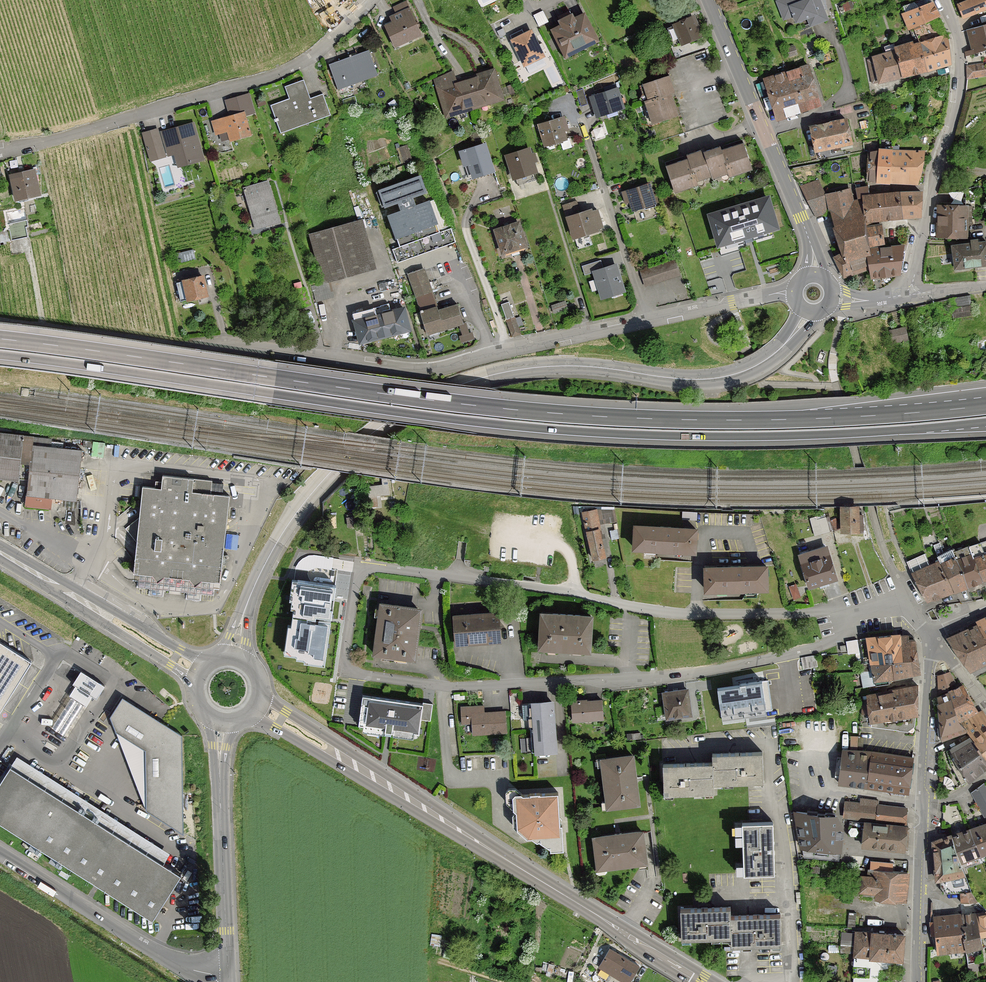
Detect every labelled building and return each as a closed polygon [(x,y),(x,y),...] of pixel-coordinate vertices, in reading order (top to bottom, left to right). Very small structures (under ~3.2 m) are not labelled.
[(818,0),(783,0),(774,3),(781,23),(790,19),(793,26),(804,21),(807,29),(826,22),(818,0)] [(958,5),(963,20),(985,11),(985,0),(972,0),(958,5)] [(394,51),(424,37),(408,3),(384,13),(387,18),(380,21),(394,51)] [(907,31),(938,18),(931,3),(901,16),(907,31)] [(563,61),(597,44),(582,15),(572,20),(569,14),(554,22),(557,28),(548,32),(563,61)] [(701,41),(693,18),(665,28),(673,50),(701,41)] [(985,53),(985,27),(966,32),(973,57),(985,53)] [(521,70),(543,59),(528,31),(507,42),(521,70)] [(918,43),(927,73),(950,66),(947,35),(918,43)] [(901,80),(927,73),(918,43),(892,51),(901,80)] [(877,87),(901,80),(892,51),(869,58),(877,87)] [(335,91),(375,77),(367,52),(327,67),(335,91)] [(821,105),(809,67),(760,83),(772,121),(821,105)] [(442,120),(503,102),(493,69),(473,75),(474,79),(454,85),(451,75),(431,81),(442,120)] [(637,88),(642,102),(671,93),(666,78),(637,88)] [(278,135),(327,118),(319,96),(310,99),(304,82),(282,89),(286,101),(268,107),(278,135)] [(615,89),(590,97),(597,119),(622,111),(615,89)] [(650,127),(679,117),(671,93),(642,102),(650,127)] [(249,139),(241,110),(210,119),(214,136),(223,134),(227,145),(249,139)] [(561,117),(534,126),(541,150),(568,142),(561,117)] [(812,155),(853,147),(848,122),(807,131),(812,155)] [(204,161),(194,124),(159,134),(166,158),(169,157),(173,170),(204,161)] [(143,134),(151,164),(166,160),(158,130),(143,134)] [(467,182),(492,174),(482,144),(458,152),(467,182)] [(728,178),(752,170),(744,145),(720,153),(727,175),(728,178)] [(509,182),(535,174),(528,149),(501,157),(509,182)] [(707,182),(727,175),(720,153),(719,150),(699,156),(706,179),(707,182)] [(874,151),(873,185),(918,186),(925,152),(874,151)] [(692,184),(706,179),(699,156),(698,154),(684,158),(685,162),(692,184)] [(692,184),(685,162),(663,169),(672,196),(694,189),(692,184)] [(30,171),(4,177),(10,203),(36,197),(30,171)] [(420,172),(379,186),(385,205),(398,201),(401,207),(387,211),(399,245),(392,248),(397,263),(456,242),(451,229),(440,231),(429,197),(416,202),(413,195),(428,190),(420,172)] [(854,189),(824,195),(821,181),(800,186),(814,216),(828,213),(841,277),(865,272),(862,250),(882,247),(879,224),(859,227),(854,189)] [(279,225),(267,182),(241,189),(253,232),(279,225)] [(647,184),(621,193),(629,214),(655,205),(647,184)] [(918,192),(898,194),(900,221),(916,220),(918,192)] [(770,194),(710,211),(719,242),(779,225),(770,194)] [(880,222),(900,221),(898,194),(877,195),(880,222)] [(880,222),(877,195),(859,197),(862,224),(880,222)] [(966,241),(968,209),(937,207),(935,239),(966,241)] [(591,211),(564,219),(571,243),(598,234),(591,211)] [(374,270),(362,220),(308,233),(321,283),(374,270)] [(497,257),(527,247),(519,222),(489,231),(497,257)] [(985,266),(985,242),(949,247),(953,272),(985,266)] [(864,251),(867,280),(898,276),(902,246),(864,251)] [(646,287),(680,276),(675,261),(641,272),(646,287)] [(408,273),(415,296),(434,291),(425,266),(408,273)] [(624,295),(615,266),(590,273),(599,302),(624,295)] [(208,297),(203,275),(177,281),(181,302),(208,297)] [(554,315),(569,311),(566,301),(552,306),(554,315)] [(516,318),(511,303),(501,306),(506,321),(516,318)] [(427,337),(465,326),(459,304),(420,315),(427,337)] [(357,347),(409,333),(402,309),(351,323),(357,347)] [(516,318),(506,321),(511,337),(521,334),(516,318)] [(888,344),(908,341),(907,328),(887,331),(888,344)] [(0,434),(0,477),(28,480),(32,449),(22,448),(23,436),(0,434)] [(28,480),(26,495),(77,500),(82,450),(62,448),(63,443),(51,442),(48,439),(23,436),(22,448),(32,449),(28,480)] [(136,542),(133,573),(152,575),(157,582),(165,577),(189,579),(195,586),(202,580),(220,582),(229,495),(211,493),(212,481),(162,475),(161,488),(143,486),(139,517),(125,528),(136,542)] [(369,477),(364,477),(367,492),(391,488),(390,480),(384,479),(370,482),(369,477)] [(857,507),(843,508),(844,531),(863,530),(862,510),(857,511),(857,507)] [(593,559),(605,556),(597,524),(613,521),(611,511),(595,510),(583,512),(593,559)] [(358,517),(347,518),(348,526),(359,524),(358,517)] [(826,517),(818,519),(822,534),(829,532),(826,517)] [(660,527),(635,526),(634,548),(644,548),(644,547),(656,548),(656,549),(673,550),(673,551),(675,553),(682,554),(684,552),(684,551),(695,551),(696,529),(671,528),(671,527),(660,526),(660,527)] [(827,548),(800,556),(803,564),(802,564),(809,587),(819,584),(820,589),(830,586),(829,581),(837,578),(830,556),(829,556),(827,548)] [(955,559),(966,585),(980,579),(972,559),(969,553),(955,559)] [(972,559),(980,579),(985,577),(985,553),(972,559)] [(924,602),(966,585),(955,559),(953,554),(911,571),(924,602)] [(731,567),(705,567),(706,590),(716,590),(716,591),(718,593),(726,593),(728,591),(728,589),(745,589),(745,588),(756,588),(756,589),(767,588),(766,566),(741,567),(741,566),(731,566),(731,567)] [(336,586),(298,580),(295,596),(298,596),(297,604),(300,604),(298,616),(315,619),(315,616),(331,618),(333,609),(330,609),(330,606),(330,601),(331,601),(331,598),(334,598),(336,586)] [(418,608),(381,603),(380,609),(376,608),(376,613),(380,614),(374,653),(414,658),(419,623),(416,622),(418,608)] [(499,613),(454,616),(456,643),(501,640),(499,613)] [(591,616),(542,613),(540,646),(589,648),(591,616)] [(315,619),(298,616),(296,632),(293,631),(290,649),(303,651),(302,654),(310,655),(310,658),(325,660),(331,622),(318,620),(318,622),(315,622),(310,622),(310,621),(307,621),(308,618),(315,619),(316,616),(331,619),(331,618),(315,616),(315,619)] [(973,623),(985,648),(985,617),(973,623)] [(985,664),(985,648),(973,623),(943,637),(967,673),(985,664)] [(900,635),(906,674),(919,671),(916,641),(916,640),(915,639),(915,638),(912,636),(911,635),(909,635),(908,635),(907,635),(901,636),(901,634),(900,635)] [(868,637),(868,638),(860,639),(865,663),(860,663),(861,671),(862,671),(862,672),(871,671),(869,662),(872,662),(893,660),(895,676),(906,674),(900,635),(868,637)] [(857,639),(847,641),(848,653),(859,652),(857,639)] [(0,642),(0,712),(32,662),(0,642)] [(810,656),(802,657),(804,668),(817,665),(816,656),(810,656)] [(895,676),(893,660),(872,662),(869,662),(871,671),(862,672),(864,687),(876,684),(876,685),(889,683),(888,677),(893,677),(895,676)] [(105,686),(81,671),(73,684),(76,686),(69,696),(86,707),(92,696),(96,699),(105,686)] [(949,672),(943,674),(948,690),(949,689),(947,685),(954,682),(949,672)] [(948,690),(943,674),(938,676),(939,694),(948,690)] [(740,685),(717,688),(721,715),(744,712),(744,714),(772,710),(768,680),(740,684),(740,685)] [(918,685),(868,695),(871,727),(908,731),(915,726),(916,715),(918,714),(918,697),(918,685)] [(949,692),(959,721),(978,712),(964,686),(949,692)] [(687,690),(664,693),(668,720),(669,720),(669,717),(690,714),(690,717),(691,717),(687,690)] [(959,721),(949,692),(938,697),(939,704),(941,727),(942,739),(966,730),(967,730),(960,723),(959,721)] [(423,704),(363,695),(359,725),(385,728),(385,731),(392,732),(393,729),(419,733),(421,719),(430,720),(433,704),(423,702),(423,704)] [(146,810),(184,834),(182,735),(122,697),(110,717),(116,731),(145,750),(146,810)] [(587,700),(572,701),(573,720),(603,718),(602,700),(587,701),(587,700)] [(556,750),(552,702),(522,704),(523,719),(530,719),(532,752),(556,750)] [(484,706),(461,707),(462,723),(472,722),(473,734),(506,732),(505,712),(484,713),(484,706)] [(982,710),(978,712),(959,721),(960,723),(967,730),(966,730),(971,735),(976,740),(974,742),(985,759),(985,715),(982,710)] [(858,736),(851,736),(850,750),(858,751),(858,736)] [(974,742),(973,740),(970,738),(947,751),(951,764),(962,784),(985,766),(985,759),(974,742)] [(908,792),(913,758),(885,754),(870,752),(840,751),(839,767),(839,783),(866,786),(908,792)] [(763,782),(762,752),(712,753),(713,762),(714,783),(763,782)] [(633,755),(604,759),(605,765),(603,765),(607,801),(610,801),(610,807),(639,803),(636,783),(637,783),(636,776),(635,776),(633,755)] [(713,762),(663,764),(664,794),(714,792),(714,783),(713,762)] [(181,874),(10,766),(0,781),(0,823),(152,919),(181,874)] [(985,814),(985,788),(983,783),(972,792),(982,809),(983,809),(985,814)] [(515,794),(514,795),(512,795),(512,796),(514,796),(513,796),(514,803),(513,803),(514,803),(514,808),(513,809),(520,815),(520,818),(521,825),(520,825),(521,825),(521,832),(523,834),(522,834),(527,838),(532,837),(537,841),(539,840),(550,848),(550,850),(564,849),(563,833),(562,824),(561,824),(562,821),(560,817),(558,792),(541,793),(539,792),(530,793),(528,794),(523,794),(521,793),(521,794),(515,794)] [(846,802),(844,817),(876,821),(876,820),(906,824),(907,809),(903,808),(903,809),(882,806),(878,805),(879,801),(861,798),(860,804),(846,802)] [(796,812),(804,857),(839,860),(842,830),(836,816),(796,812)] [(864,822),(849,820),(848,835),(863,837),(864,822)] [(773,821),(742,822),(744,874),(775,872),(773,821)] [(905,850),(907,827),(866,822),(863,846),(905,850)] [(970,830),(983,860),(985,859),(984,854),(985,853),(985,824),(970,830)] [(983,860),(970,830),(951,836),(962,867),(983,860)] [(615,835),(594,837),(598,865),(604,865),(604,867),(640,863),(639,860),(646,859),(642,831),(622,834),(621,833),(615,834),(615,835)] [(933,842),(937,879),(940,879),(943,893),(945,893),(960,892),(971,891),(962,867),(951,836),(933,842)] [(905,902),(907,872),(891,871),(891,864),(879,863),(879,862),(872,862),(871,862),(870,869),(853,867),(851,888),(861,890),(877,892),(877,899),(905,902)] [(971,891),(960,892),(961,902),(978,901),(971,891)] [(731,907),(680,909),(681,938),(731,937),(731,945),(782,944),(781,914),(731,915),(731,907)] [(856,913),(849,912),(848,927),(855,928),(856,913)] [(982,946),(985,945),(985,912),(976,913),(982,946)] [(961,915),(966,949),(966,952),(968,963),(983,960),(981,949),(983,948),(982,946),(976,913),(961,915)] [(935,933),(937,953),(966,949),(961,915),(930,918),(930,921),(931,933),(935,933)] [(904,935),(896,934),(896,933),(894,933),(894,934),(884,933),(884,931),(879,931),(879,933),(857,932),(857,933),(849,933),(849,943),(856,944),(856,954),(855,955),(853,976),(854,976),(854,981),(869,981),(871,957),(902,959),(904,935)] [(600,967),(626,981),(629,981),(639,967),(610,949),(600,967)]
